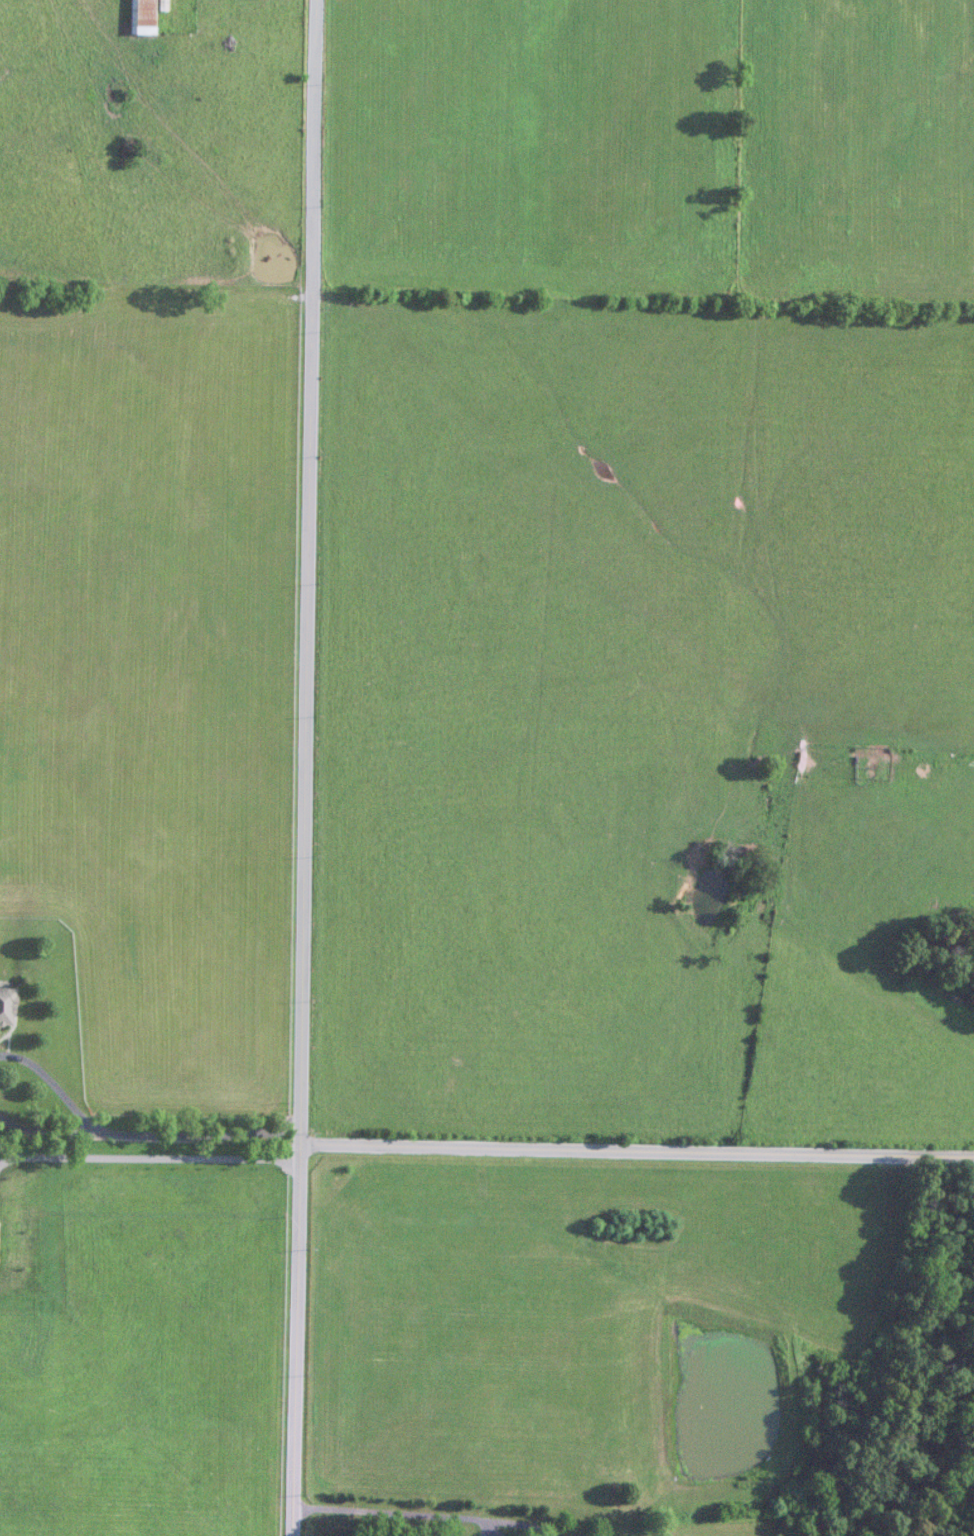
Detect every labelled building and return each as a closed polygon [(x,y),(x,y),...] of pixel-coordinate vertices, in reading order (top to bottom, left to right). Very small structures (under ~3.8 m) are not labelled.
[(154,0),(133,0),(133,35),(154,35),(154,0)] [(12,1026),(13,988),(0,988),(0,1026),(12,1026)]
